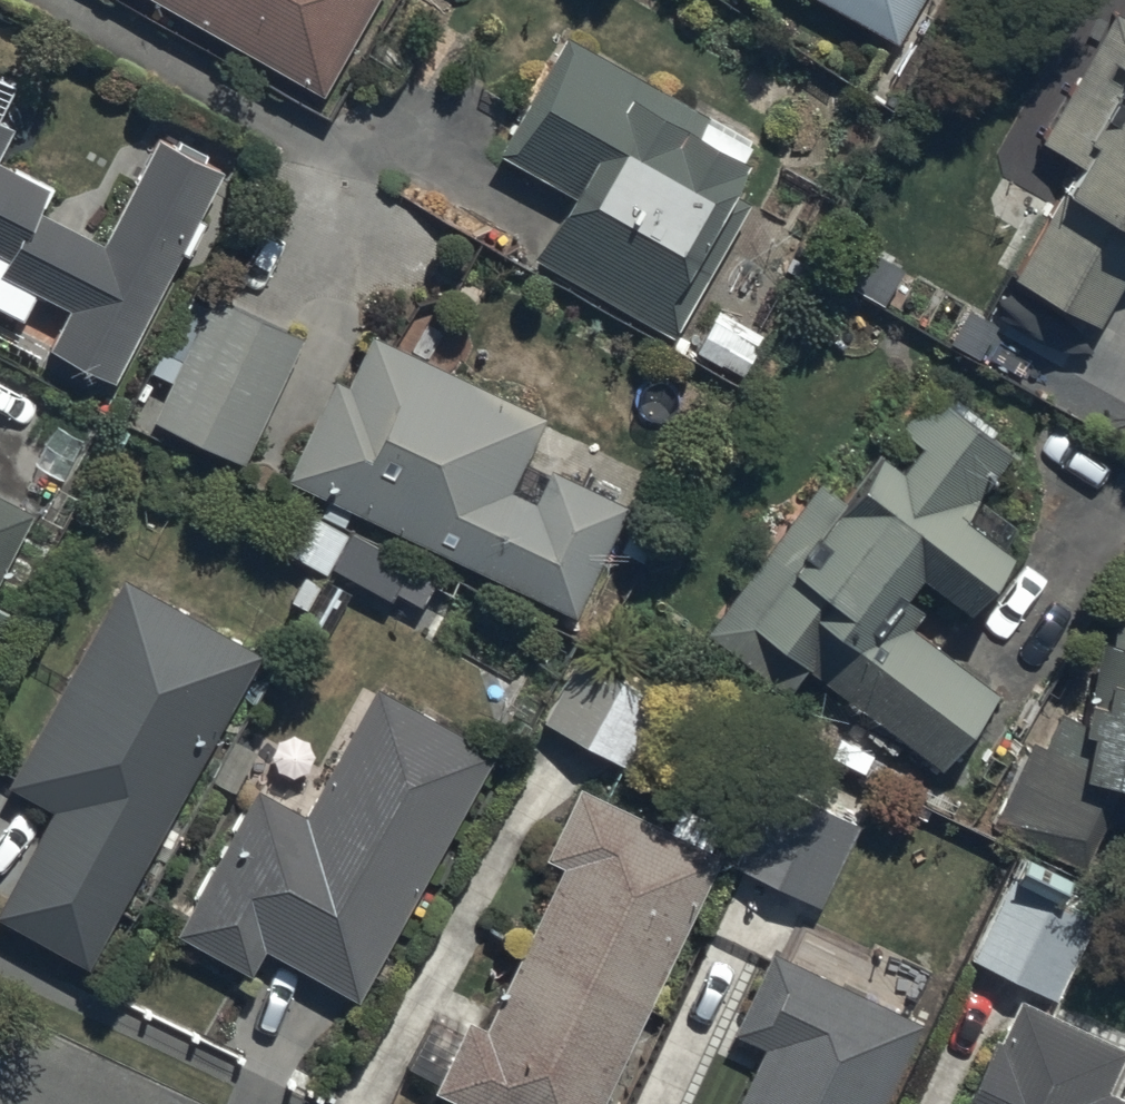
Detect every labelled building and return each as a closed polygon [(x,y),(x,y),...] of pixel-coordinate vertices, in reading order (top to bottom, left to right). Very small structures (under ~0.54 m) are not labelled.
[(320,101),(378,0),(143,0),(320,101)] [(899,50),(927,0),(810,0),(899,50)] [(1115,15),(1036,147),(1077,173),(1013,283),(1102,331),(1124,289),(1124,21),(1115,15)] [(671,344),(697,301),(681,289),(749,173),(738,167),(749,148),(572,44),(502,162),(570,201),(533,263),(671,344)] [(17,91),(0,83),(0,126),(17,91)] [(14,134),(0,127),(0,162),(14,134)] [(156,145),(103,251),(41,220),(53,196),(0,170),(0,313),(21,324),(34,298),(67,314),(46,357),(115,391),(180,259),(190,264),(207,228),(199,224),(221,179),(156,145)] [(301,347),(211,305),(205,316),(186,306),(151,378),(166,386),(147,426),(241,471),(301,347)] [(288,485),(574,624),(627,513),(553,478),(538,509),(511,496),(544,427),(369,344),(346,394),(333,389),(288,485)] [(786,702),(807,675),(943,777),(1000,701),(910,633),(922,617),(906,606),(921,586),(971,624),(1016,564),(966,527),(1020,455),(996,437),(996,435),(936,390),(900,438),(920,453),(901,479),(872,457),(841,499),(818,481),(701,638),(786,702)] [(32,517),(0,502),(0,586),(32,517)] [(423,612),(438,581),(337,533),(319,571),(395,607),(398,601),(423,612)] [(121,582),(8,791),(52,816),(0,910),(0,926),(87,975),(262,660),(121,582)] [(1112,651),(1101,649),(1084,725),(1063,715),(1045,750),(1032,743),(995,818),(1077,858),(1107,797),(1124,800),(1124,631),(1113,629),(1112,651)] [(660,712),(650,705),(658,692),(627,673),(618,687),(580,664),(542,727),(622,775),(660,712)] [(305,820),(255,794),(180,941),(251,977),(262,957),(363,1008),(494,752),(371,690),(305,820)] [(809,811),(761,790),(726,869),(821,910),(867,804),(852,797),(855,790),(823,777),(809,811)] [(578,795),(543,865),(558,872),(485,1037),(465,1027),(432,1102),(437,1103),(606,1103),(718,864),(708,859),(722,829),(678,810),(667,835),(578,795)] [(1022,857),(972,963),(1056,1007),(1097,928),(1060,909),(1074,883),(1022,857)] [(736,1041),(762,1053),(738,1103),(883,1103),(920,1026),(855,996),(863,979),(806,953),(798,968),(773,957),(736,1041)] [(1108,1097),(1124,1059),(1124,1057),(1018,1009),(999,1050),(993,1048),(967,1103),(1124,1103),(1108,1097)]
